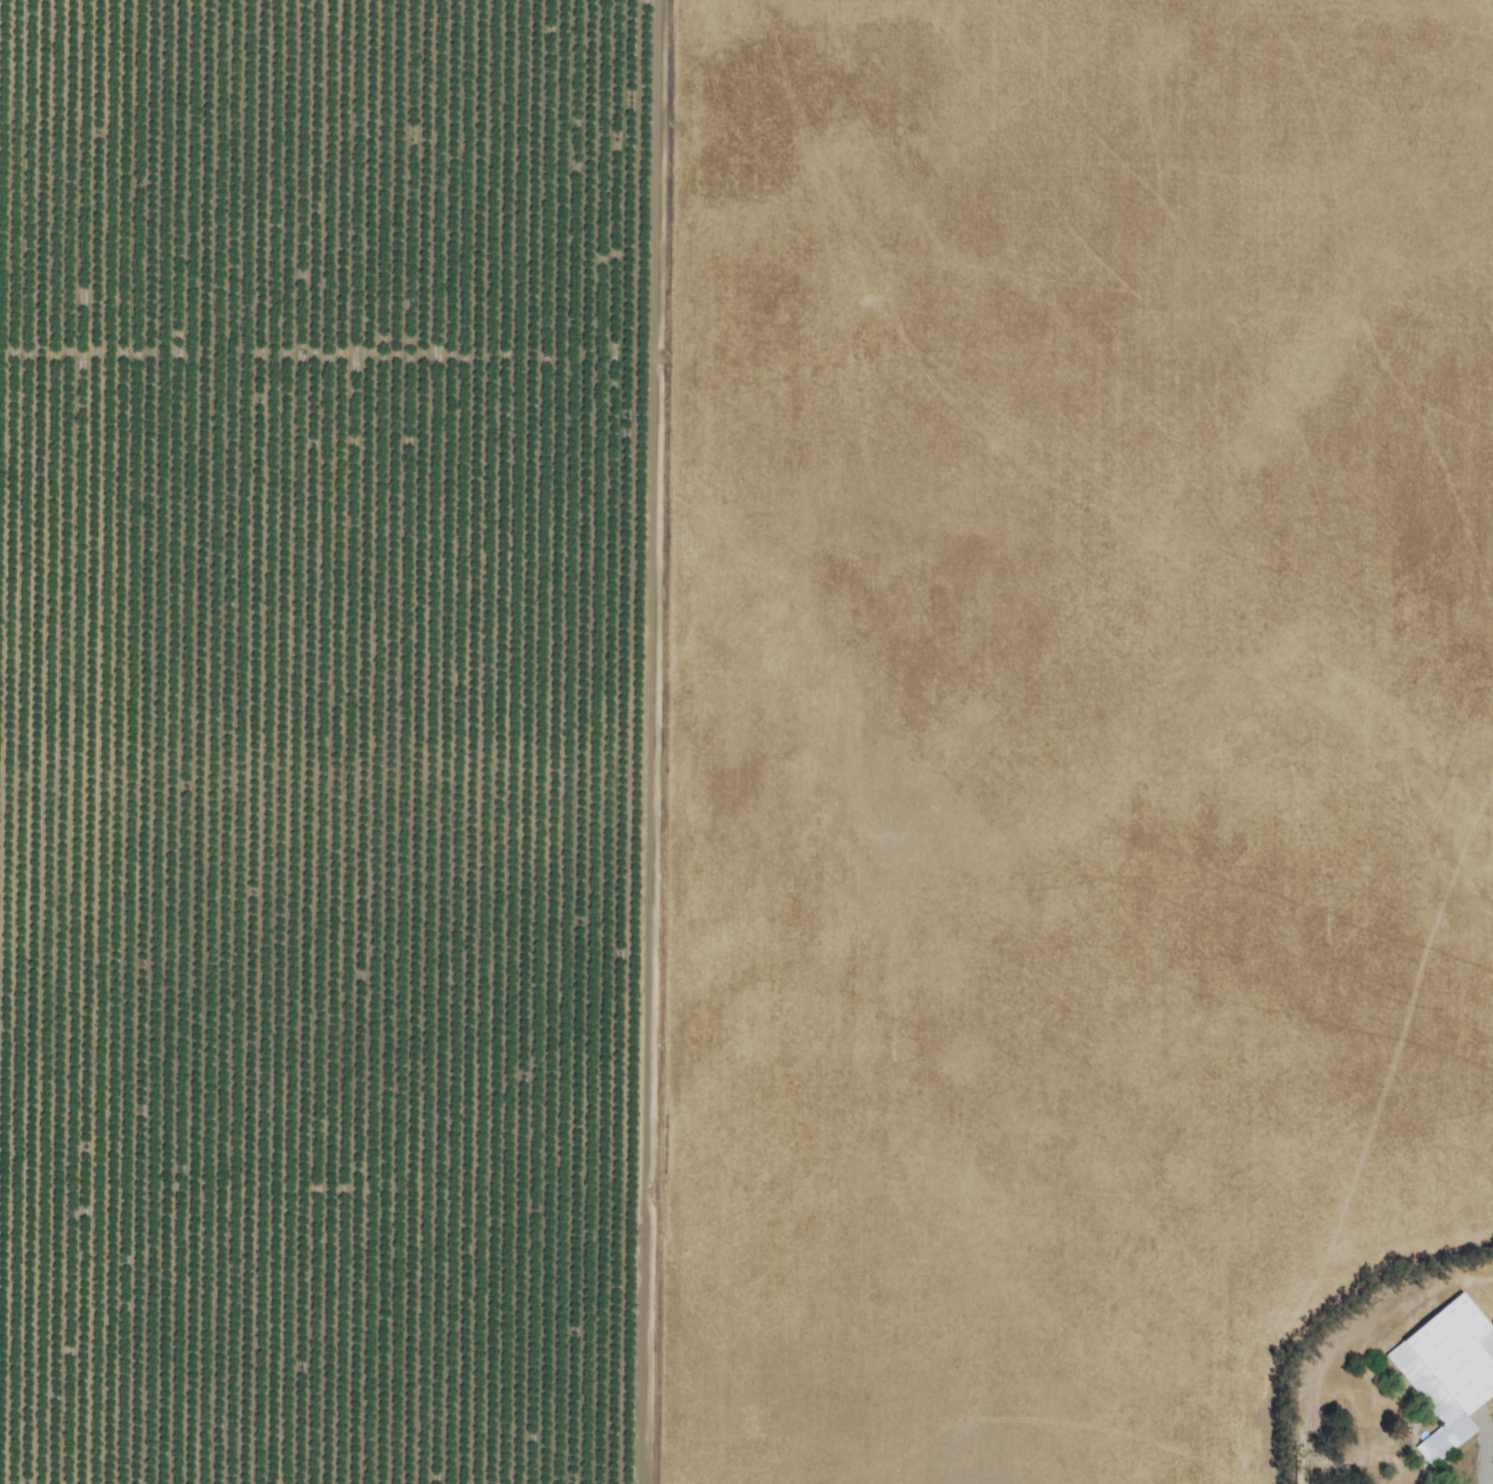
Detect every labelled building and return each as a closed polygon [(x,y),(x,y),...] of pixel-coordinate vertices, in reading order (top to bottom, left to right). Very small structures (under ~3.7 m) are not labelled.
[(1469,1418),(1492,1397),(1492,1364),(1476,1343),(1492,1329),(1464,1294),(1405,1342),(1469,1418)] [(1492,1329),(1492,1330),(1492,1364),(1476,1343),(1492,1329)] [(1401,1340),(1385,1355),(1442,1425),(1414,1447),(1430,1466),(1477,1428),(1469,1418),(1405,1342),(1401,1340)]
